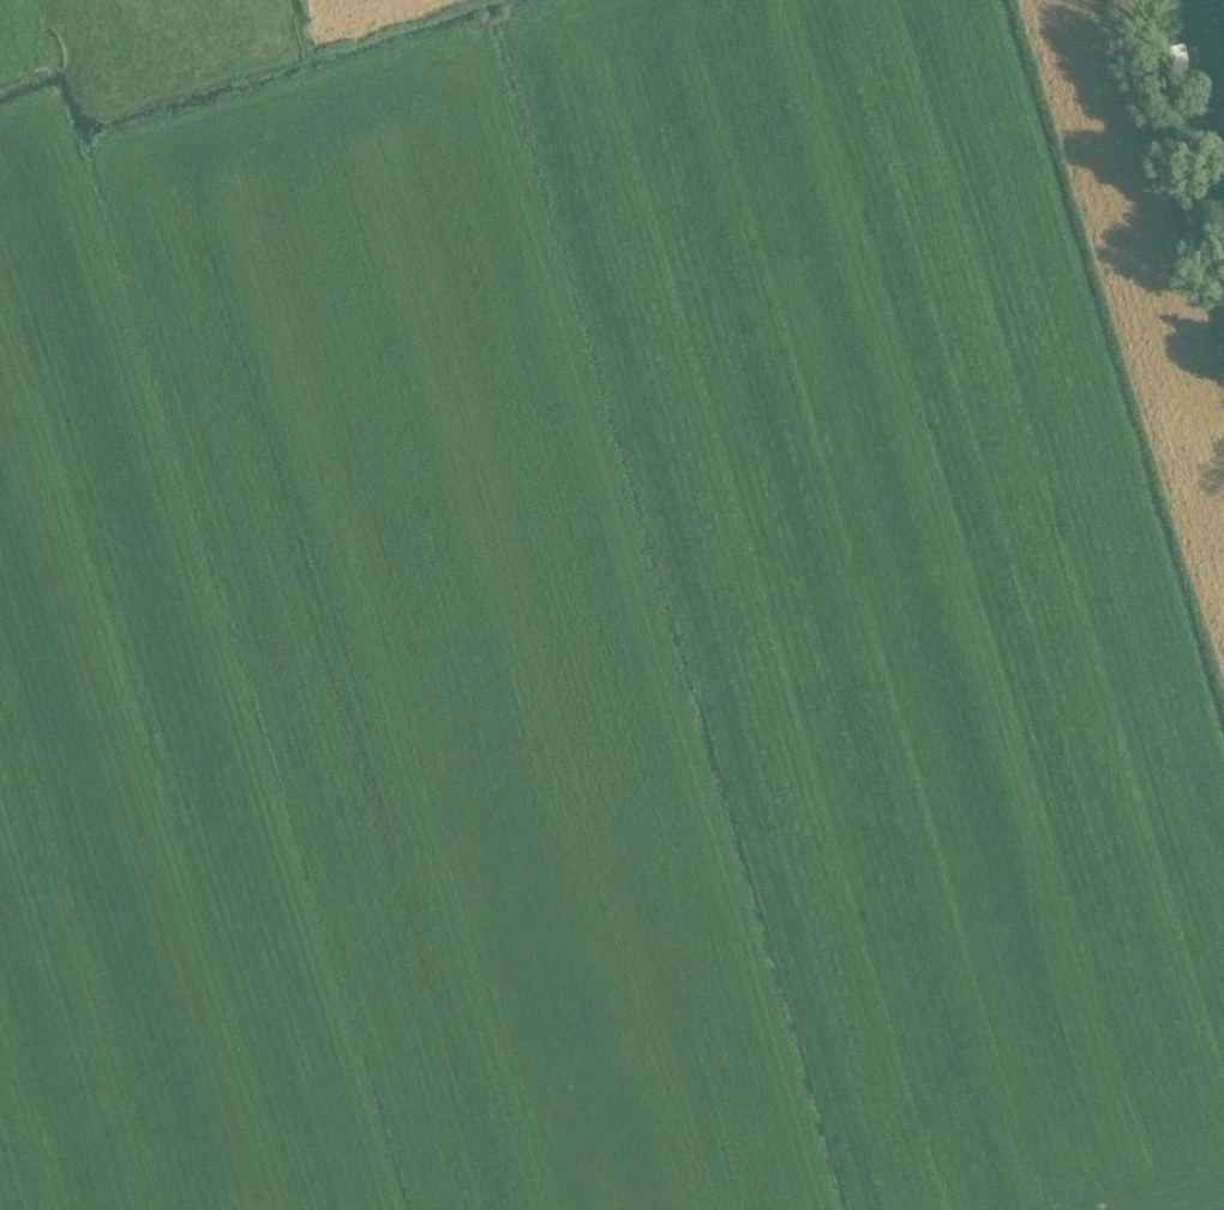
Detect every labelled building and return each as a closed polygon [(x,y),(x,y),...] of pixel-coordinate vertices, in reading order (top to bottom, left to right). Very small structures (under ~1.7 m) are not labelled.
[(1188,45),(1169,47),(1170,64),(1190,62),(1188,45)]
